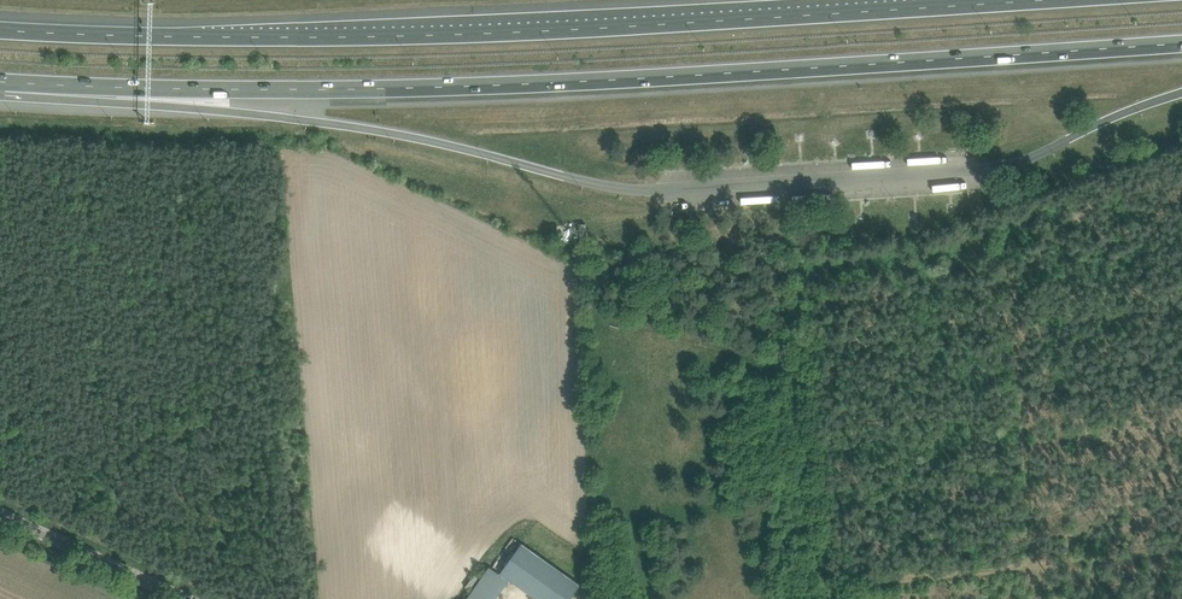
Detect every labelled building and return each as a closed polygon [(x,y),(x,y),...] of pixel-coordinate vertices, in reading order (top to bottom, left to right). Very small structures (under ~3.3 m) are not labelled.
[(920,163),(957,162),(956,155),(920,157),(920,163)] [(587,223),(579,224),(579,225),(579,226),(580,234),(580,235),(580,236),(587,236),(587,223)] [(500,574),(509,581),(535,598),(570,598),(578,587),(520,547),(500,574)] [(467,598),(496,598),(509,581),(500,574),(491,567),(467,598)]
